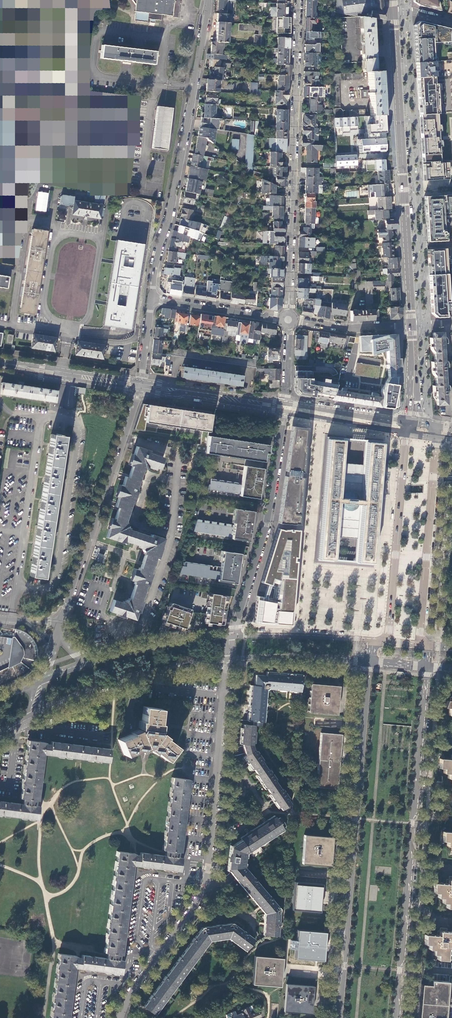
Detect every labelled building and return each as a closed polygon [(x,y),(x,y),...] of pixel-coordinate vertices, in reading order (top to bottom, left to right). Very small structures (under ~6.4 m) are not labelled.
[(60,96),(60,95),(59,95),(70,0),(57,0),(56,4),(56,5),(57,5),(48,87),(46,87),(46,88),(46,94),(45,94),(60,96)] [(161,21),(162,15),(172,16),(171,18),(178,19),(180,0),(131,0),(135,5),(134,12),(133,21),(146,23),(147,19),(149,19),(149,23),(154,24),(155,20),(161,21)] [(230,0),(218,0),(218,9),(227,10),(226,14),(232,14),(233,14),(234,0),(230,0)] [(320,0),(316,0),(305,0),(305,9),(305,17),(315,17),(315,12),(314,12),(314,5),(315,5),(315,2),(320,2),(320,0)] [(336,6),(335,12),(359,17),(370,17),(371,10),(378,11),(383,11),(382,0),(332,0),(336,6)] [(436,0),(412,0),(420,6),(439,10),(436,0)] [(287,17),(287,3),(281,3),(277,3),(276,17),(287,17)] [(384,17),(383,11),(378,11),(371,10),(370,17),(372,18),(385,20),(384,17)] [(218,13),(217,22),(228,23),(231,23),(232,14),(226,14),(218,13)] [(287,34),(287,28),(290,28),(290,17),(287,17),(276,17),(276,33),(286,33),(287,34)] [(315,17),(305,17),(305,24),(304,32),(313,32),(313,24),(310,24),(310,23),(315,23),(315,17)] [(370,17),(359,17),(362,54),(362,61),(362,72),(368,71),(375,71),(374,55),(374,52),(373,34),(372,18),(370,17)] [(448,41),(448,44),(451,44),(451,29),(418,21),(413,25),(414,36),(415,63),(432,62),(436,61),(435,42),(448,41)] [(228,23),(217,22),(215,42),(223,42),(227,42),(228,23)] [(254,32),(255,25),(239,23),(238,30),(254,32)] [(319,38),(320,31),(315,32),(313,32),(304,32),(304,38),(304,44),(314,44),(311,39),(311,37),(319,38)] [(290,43),(290,37),(277,37),(277,48),(288,49),(289,49),(290,43)] [(223,42),(215,42),(211,41),(210,54),(221,55),(221,48),(223,48),(223,42)] [(319,43),(316,43),(314,44),(304,44),(304,47),(304,53),(316,53),(319,53),(319,43)] [(100,58),(153,65),(155,51),(102,45),(100,58)] [(24,97),(29,52),(0,48),(0,94),(24,97)] [(277,59),(273,59),(273,63),(288,64),(288,49),(277,48),(277,53),(277,59)] [(316,66),(316,53),(304,53),(304,58),(305,58),(304,64),(304,66),(316,66)] [(432,62),(415,63),(416,69),(416,77),(433,76),(432,62)] [(291,65),(285,65),(285,68),(285,69),(284,69),(280,69),(280,75),(289,75),(291,75),(291,70),(291,65)] [(223,67),(215,67),(212,66),(212,70),(209,70),(209,75),(212,75),(211,79),(220,79),(224,80),(225,67),(223,67)] [(318,75),(318,71),(304,71),(304,75),(307,75),(307,80),(303,80),(303,86),(313,86),(315,86),(315,79),(317,79),(317,75),(318,75)] [(379,78),(379,71),(375,71),(368,71),(369,90),(360,90),(360,98),(369,97),(370,115),(381,115),(380,100),(380,87),(379,78)] [(362,72),(331,73),(333,110),(333,113),(333,117),(336,117),(361,116),(361,109),(342,110),(339,107),(338,82),(340,79),(363,79),(362,72)] [(289,85),(289,75),(280,75),(278,75),(278,81),(277,81),(277,91),(288,91),(289,85)] [(433,76),(416,77),(416,82),(417,97),(419,115),(437,114),(436,96),(439,96),(438,83),(433,83),(433,76)] [(220,79),(211,79),(207,78),(206,91),(218,92),(218,88),(219,88),(219,85),(218,85),(219,85),(220,85),(220,79)] [(312,90),(313,86),(303,86),(303,92),(303,96),(308,97),(309,90),(312,90)] [(288,96),(288,91),(277,91),(275,90),(274,104),(285,105),(285,99),(288,99),(288,96)] [(131,151),(132,151),(138,99),(84,93),(82,93),(82,92),(81,92),(75,144),(75,143),(128,149),(129,150),(131,150),(131,151)] [(216,104),(220,104),(220,99),(217,99),(217,95),(206,94),(206,100),(205,100),(204,104),(216,104)] [(309,112),(320,112),(320,96),(309,97),(309,112)] [(204,104),(203,117),(215,118),(216,104),(204,104)] [(152,148),(167,150),(173,108),(157,106),(152,148)] [(288,115),(288,110),(276,109),(276,122),(287,122),(288,115)] [(304,121),(302,121),(302,128),(314,128),(314,114),(304,115),(304,121)] [(437,114),(419,115),(419,122),(420,132),(420,145),(421,157),(423,180),(448,179),(446,161),(442,161),(439,114),(437,114)] [(370,115),(364,116),(365,133),(364,134),(364,136),(356,137),(356,152),(383,153),(381,115),(370,115)] [(201,117),(199,126),(214,129),(224,130),(225,119),(215,118),(203,117),(201,117)] [(358,117),(335,118),(336,127),(358,125),(358,117)] [(287,124),(287,122),(276,122),(275,130),(287,130),(287,124)] [(15,170),(20,126),(0,124),(0,169),(15,170)] [(212,143),(214,129),(199,126),(198,136),(206,139),(212,143)] [(317,140),(317,127),(314,128),(302,128),(302,131),(301,133),(305,134),(306,134),(306,138),(310,139),(310,140),(313,140),(317,140)] [(287,134),(287,130),(275,130),(275,138),(286,138),(287,138),(287,134)] [(254,137),(254,135),(247,134),(245,165),(252,170),(252,167),(252,166),(254,137)] [(198,136),(194,153),(202,155),(204,148),(205,144),(206,139),(198,136)] [(286,142),(286,138),(275,138),(275,152),(281,152),(286,152),(286,142)] [(313,145),(313,140),(310,140),(301,140),(301,146),(305,146),(305,149),(306,149),(306,162),(316,162),(316,150),(321,150),(321,145),(313,145)] [(275,152),(269,151),(269,166),(274,166),(281,166),(281,152),(275,152)] [(206,158),(206,156),(202,155),(194,153),(193,153),(190,165),(200,167),(202,157),(206,158)] [(357,154),(336,156),(336,166),(358,166),(357,154)] [(383,170),(382,157),(376,158),(376,160),(373,160),(372,158),(367,158),(367,160),(362,160),(363,171),(377,170),(383,170)] [(207,169),(200,167),(190,165),(188,178),(201,180),(205,181),(207,169)] [(286,169),(286,167),(281,166),(274,166),(274,168),(276,168),(275,175),(281,175),(281,171),(286,171),(286,169)] [(318,176),(318,168),(301,167),(301,168),(300,171),(305,171),(305,176),(318,176)] [(389,184),(388,170),(383,170),(377,170),(378,184),(387,184),(389,184)] [(285,181),(286,176),(275,176),(275,181),(274,184),(275,184),(280,187),(280,185),(285,185),(285,181)] [(321,176),(318,176),(305,176),(305,184),(320,185),(320,180),(321,180),(321,176)] [(18,195),(26,196),(28,181),(25,181),(25,178),(21,177),(18,195)] [(201,180),(188,178),(185,191),(198,194),(199,188),(201,180)] [(274,184),(262,178),(261,193),(275,193),(275,184),(274,184)] [(34,195),(36,182),(29,181),(27,194),(34,195)] [(320,185),(305,184),(305,192),(313,193),(316,192),(316,189),(320,189),(320,185)] [(367,184),(368,197),(377,197),(390,196),(389,191),(387,192),(387,189),(387,184),(378,184),(367,184)] [(204,195),(212,197),(213,190),(205,188),(204,195)] [(73,206),(71,214),(84,216),(87,216),(99,218),(101,206),(103,206),(105,193),(95,191),(94,198),(74,195),(74,197),(62,195),(60,196),(59,204),(68,206),(68,205),(72,205),(73,206)] [(198,194),(185,191),(184,191),(182,202),(193,204),(194,198),(197,198),(198,194)] [(313,193),(305,192),(303,193),(303,198),(304,198),(304,207),(313,208),(313,193)] [(423,195),(423,197),(425,225),(426,235),(426,241),(445,240),(443,216),(451,216),(451,194),(423,195)] [(269,206),(282,206),(282,198),(282,195),(269,195),(269,206)] [(390,196),(377,197),(377,210),(386,209),(390,209),(390,196)] [(6,244),(11,200),(0,198),(0,244),(6,244)] [(13,241),(20,242),(24,204),(18,203),(13,241)] [(282,213),(282,206),(269,206),(262,205),(262,209),(268,209),(268,207),(272,207),(272,218),(282,219),(282,213)] [(179,218),(190,220),(192,210),(182,207),(179,218)] [(314,208),(313,208),(304,207),(304,223),(305,223),(313,223),(314,217),(314,208)] [(386,209),(377,210),(367,210),(368,215),(374,215),(375,220),(376,220),(384,219),(387,219),(387,214),(386,209)] [(189,230),(191,220),(190,220),(179,218),(177,231),(180,232),(179,233),(189,236),(190,237),(191,230),(189,230)] [(395,219),(387,219),(384,219),(385,229),(391,229),(392,228),(396,228),(395,219)] [(284,229),(284,225),(280,225),(280,221),(273,221),(273,227),(273,231),(284,231),(284,229)] [(310,228),(313,229),(313,223),(305,223),(305,227),(302,227),(302,230),(298,230),(298,236),(309,237),(310,228)] [(18,312),(33,314),(33,310),(32,310),(44,235),(45,236),(45,232),(31,229),(30,233),(31,233),(19,308),(18,312)] [(188,243),(189,236),(179,233),(180,232),(177,231),(173,230),(171,238),(169,248),(174,250),(176,245),(182,247),(182,245),(181,245),(182,241),(188,243)] [(270,231),(269,230),(269,234),(273,234),(273,241),(283,241),(284,237),(284,231),(273,231),(270,231)] [(313,245),(313,237),(309,237),(298,236),(298,239),(298,247),(308,247),(308,245),(313,245)] [(112,261),(112,264),(107,294),(107,296),(106,300),(105,303),(105,305),(102,325),(103,326),(108,326),(126,329),(129,330),(143,244),(115,240),(115,241),(112,259),(112,261)] [(283,252),(283,246),(275,245),(275,249),(275,252),(275,256),(283,256),(283,252)] [(447,301),(444,248),(426,249),(428,269),(428,278),(429,292),(430,302),(431,313),(436,317),(451,317),(451,301),(447,301)] [(184,253),(178,252),(168,251),(167,261),(175,262),(176,255),(177,255),(177,257),(181,257),(181,258),(185,258),(185,255),(186,253),(184,253)] [(307,252),(298,252),(298,255),(297,263),(307,263),(307,252)] [(283,260),(283,256),(275,256),(260,255),(260,262),(268,262),(268,268),(270,268),(279,268),(280,260),(283,260)] [(400,275),(400,257),(388,257),(388,268),(383,268),(383,274),(388,274),(387,286),(394,287),(394,275),(400,275)] [(310,273),(310,263),(307,263),(297,263),(297,267),(297,273),(310,273)] [(183,268),(184,265),(174,264),(174,269),(164,267),(164,273),(177,276),(179,276),(180,268),(183,268)] [(268,274),(270,274),(270,276),(271,276),(282,277),(282,273),(283,268),(279,268),(270,268),(268,268),(268,274)] [(7,288),(9,276),(0,275),(0,287),(7,288)] [(195,278),(184,276),(183,282),(184,282),(183,287),(181,296),(187,296),(192,297),(195,278)] [(282,283),(282,277),(271,276),(271,287),(282,287),(282,283)] [(224,278),(220,277),(220,279),(218,290),(223,291),(223,293),(220,293),(219,301),(224,302),(229,303),(231,292),(232,282),(224,281),(224,278)] [(220,279),(212,278),(212,280),(207,279),(206,287),(204,299),(210,300),(214,301),(216,292),(215,292),(215,289),(218,290),(220,279)] [(306,278),(297,278),(297,280),(296,288),(297,288),(306,288),(306,278)] [(172,294),(179,295),(182,281),(180,281),(179,285),(173,284),(173,282),(167,281),(165,293),(172,294)] [(196,285),(194,298),(199,298),(204,299),(206,287),(196,285)] [(282,293),(282,287),(271,287),(271,297),(282,298),(282,293)] [(390,288),(391,301),(401,300),(400,287),(390,288)] [(306,292),(306,288),(297,288),(297,298),(303,298),(306,298),(306,292)] [(244,290),(244,292),(243,302),(254,302),(254,293),(253,293),(253,290),(244,290)] [(235,292),(231,292),(229,303),(232,303),(236,304),(236,302),(243,303),(243,302),(244,292),(235,291),(235,292)] [(282,301),(282,298),(271,297),(269,297),(268,309),(276,310),(281,306),(282,301)] [(345,305),(330,302),(330,307),(329,312),(330,312),(329,313),(344,316),(345,305)] [(302,305),(300,314),(305,315),(311,315),(312,307),(308,306),(307,306),(302,305)] [(323,317),(328,318),(329,312),(330,307),(318,305),(316,316),(323,317)] [(403,307),(390,307),(390,319),(403,319),(403,307)] [(169,309),(162,308),(161,313),(164,313),(163,317),(175,319),(176,310),(169,309)] [(176,310),(175,319),(174,321),(177,321),(177,322),(179,323),(178,331),(184,332),(187,314),(178,313),(178,310),(176,310)] [(373,310),(350,310),(350,321),(361,320),(373,320),(373,315),(373,310)] [(207,315),(200,314),(197,332),(202,333),(202,335),(209,336),(211,327),(210,327),(211,320),(207,319),(207,315)] [(189,324),(198,325),(199,316),(190,315),(189,324)] [(219,316),(212,315),(211,320),(210,327),(211,327),(216,328),(216,325),(219,326),(222,326),(222,327),(219,327),(218,327),(216,342),(221,342),(221,341),(222,335),(223,327),(225,317),(219,316)] [(247,342),(250,321),(244,320),(239,319),(239,322),(237,322),(236,332),(235,334),(240,335),(239,340),(247,342)] [(225,320),(223,327),(222,335),(227,335),(235,336),(235,332),(236,332),(237,322),(225,320)] [(255,322),(250,321),(247,342),(252,342),(253,339),(258,339),(259,334),(260,328),(257,327),(258,322),(255,322)] [(276,334),(277,325),(271,324),(262,323),(261,332),(276,334)] [(159,327),(155,327),(154,331),(154,337),(162,338),(163,329),(164,330),(166,330),(166,328),(159,327)] [(321,331),(313,330),(312,338),(314,338),(313,341),(321,342),(320,346),(326,347),(327,344),(328,333),(321,331)] [(442,337),(441,332),(432,332),(432,337),(433,352),(433,357),(443,356),(442,343),(442,337)] [(338,334),(328,333),(327,344),(331,344),(331,342),(347,344),(347,342),(349,336),(338,334)] [(31,348),(54,352),(56,338),(33,335),(31,348)] [(295,345),(294,355),(296,355),(302,355),(302,353),(306,353),(306,335),(295,335),(295,345)] [(360,353),(387,352),(385,335),(361,336),(359,336),(360,353)] [(395,335),(385,335),(387,352),(387,356),(396,355),(395,344),(395,335)] [(164,343),(164,340),(153,339),(152,348),(152,352),(161,353),(162,343),(164,343)] [(75,355),(102,359),(104,345),(77,341),(75,355)] [(257,360),(171,348),(170,354),(170,355),(256,367),(257,360)] [(267,362),(272,362),(272,360),(277,360),(277,348),(267,348),(267,359),(267,362)] [(165,355),(152,353),(151,360),(151,364),(160,365),(160,361),(165,362),(165,355)] [(396,355),(387,356),(387,365),(386,365),(387,368),(388,368),(388,377),(397,376),(397,373),(396,359),(396,355)] [(443,361),(443,356),(433,357),(433,361),(434,376),(435,381),(444,380),(444,367),(443,361)] [(233,385),(241,386),(243,375),(182,366),(180,377),(187,378),(213,381),(233,385)] [(279,377),(279,369),(256,368),(256,371),(264,372),(267,372),(268,374),(268,375),(268,380),(272,380),(272,383),(268,383),(268,390),(274,391),(279,387),(279,377)] [(318,375),(318,371),(311,371),(311,370),(298,370),(295,370),(295,372),(295,377),(294,377),(293,390),(298,394),(305,395),(322,398),(325,398),(326,397),(331,398),(334,390),(338,378),(318,375)] [(397,376),(388,377),(381,390),(381,392),(382,398),(380,407),(392,409),(393,406),(396,406),(396,397),(395,389),(396,384),(397,376)] [(444,380),(435,381),(435,385),(436,400),(436,405),(446,404),(445,391),(445,384),(444,380)] [(56,403),(58,391),(44,389),(17,385),(1,383),(0,392),(0,394),(56,403)] [(356,403),(357,394),(345,392),(340,391),(334,390),(331,398),(330,399),(343,401),(356,403)] [(367,405),(380,407),(382,398),(376,397),(371,396),(357,394),(356,403),(367,405)] [(156,433),(157,427),(144,426),(145,420),(202,429),(200,445),(198,444),(197,444),(195,451),(204,452),(205,453),(205,451),(207,436),(211,411),(188,408),(188,410),(183,410),(183,408),(176,407),(176,409),(171,408),(171,406),(166,405),(166,407),(142,404),(135,426),(134,429),(156,433)] [(299,525),(302,477),(301,477),(302,472),(303,472),(306,428),(291,426),(285,471),(286,471),(286,474),(286,476),(284,476),(278,523),(299,525)] [(30,576),(43,578),(46,560),(50,530),(54,505),(58,478),(62,449),(64,436),(59,435),(59,433),(57,433),(56,435),(51,434),(30,576)] [(269,444),(207,436),(205,451),(264,460),(265,453),(267,453),(269,444)] [(374,527),(374,524),(375,522),(375,517),(381,441),(327,437),(317,561),(371,565),(374,530),(374,527)] [(149,451),(136,446),(130,465),(132,466),(129,475),(129,476),(128,477),(125,476),(124,478),(124,480),(121,487),(120,486),(117,495),(119,496),(116,502),(116,504),(115,506),(118,507),(118,508),(117,510),(114,519),(112,518),(106,537),(118,541),(118,539),(133,544),(135,544),(143,547),(142,549),(143,551),(143,552),(144,552),(143,554),(145,554),(142,564),(141,565),(140,568),(139,568),(138,571),(135,570),(132,579),(135,580),(134,584),(135,584),(134,588),(130,599),(129,599),(128,600),(127,600),(126,601),(125,601),(125,602),(123,601),(123,603),(113,600),(109,611),(129,618),(130,616),(135,618),(139,606),(141,607),(143,601),(141,601),(144,592),(146,586),(148,586),(150,581),(152,574),(150,573),(152,567),(156,557),(157,557),(164,538),(151,534),(150,536),(139,532),(129,529),(129,528),(127,527),(127,526),(127,525),(126,524),(126,522),(125,522),(128,512),(129,510),(131,502),(133,503),(134,501),(134,499),(135,497),(137,490),(136,490),(138,481),(139,479),(142,470),(144,470),(144,469),(145,469),(146,468),(147,468),(148,466),(159,469),(163,458),(148,453),(149,451)] [(264,460),(205,451),(205,453),(245,459),(263,462),(264,460)] [(245,459),(244,466),(254,467),(262,468),(263,462),(245,459)] [(258,497),(262,468),(254,467),(244,466),(241,483),(241,485),(240,494),(258,497)] [(210,484),(209,484),(207,489),(217,491),(219,481),(215,481),(216,479),(210,479),(210,484)] [(223,482),(223,480),(219,480),(219,481),(217,491),(225,492),(226,483),(223,482)] [(230,483),(230,482),(226,481),(226,483),(225,492),(232,493),(233,484),(230,483)] [(237,484),(238,483),(234,482),(233,484),(232,493),(239,494),(240,494),(241,485),(237,484)] [(231,537),(249,540),(253,511),(242,509),(236,509),(233,523),(233,525),(233,527),(231,537)] [(197,519),(193,531),(202,533),(204,522),(203,522),(201,522),(201,520),(197,519)] [(208,523),(209,521),(204,520),(203,522),(204,522),(202,533),(209,534),(211,523),(208,523)] [(216,524),(216,522),(211,521),(211,523),(209,534),(217,535),(218,524),(216,524)] [(223,525),(223,523),(218,522),(218,524),(217,535),(224,536),(225,525),(223,525)] [(230,526),(230,524),(226,523),(225,525),(224,536),(231,537),(233,527),(230,526)] [(281,529),(278,527),(261,582),(267,584),(265,590),(263,596),(256,595),(255,607),(253,617),(253,621),(290,625),(292,597),(298,528),(290,527),(290,529),(281,529)] [(221,562),(220,567),(214,566),(214,567),(211,566),(207,565),(207,566),(204,565),(204,564),(199,564),(196,564),(197,563),(192,563),(189,563),(189,562),(184,562),(183,562),(182,566),(181,566),(179,573),(217,579),(235,582),(240,553),(230,552),(223,551),(221,562)] [(160,630),(159,635),(167,633),(170,624),(184,628),(183,630),(194,628),(195,621),(222,625),(226,598),(227,596),(210,593),(207,614),(190,611),(191,609),(169,602),(161,626),(166,628),(165,632),(160,630)] [(21,658),(37,662),(37,660),(38,658),(38,656),(38,654),(38,652),(37,650),(37,648),(36,646),(35,644),(34,642),(33,641),(32,640),(31,639),(31,638),(30,637),(29,636),(28,635),(27,634),(26,633),(25,632),(24,631),(23,631),(22,631),(20,630),(19,630),(15,629),(14,636),(12,636),(12,638),(11,646),(21,653),(21,658)] [(21,653),(11,646),(9,657),(8,667),(17,664),(19,663),(19,662),(20,661),(21,659),(21,658),(21,653)] [(20,661),(19,662),(19,663),(17,664),(8,667),(0,670),(0,689),(19,680),(22,678),(25,677),(26,675),(28,674),(31,671),(20,661)] [(302,684),(302,674),(294,673),(294,675),(292,675),(292,674),(292,673),(290,673),(289,673),(288,675),(287,674),(287,673),(267,671),(266,676),(264,676),(265,675),(259,674),(259,678),(255,677),(255,683),(255,685),(250,685),(249,704),(251,705),(251,706),(250,706),(248,707),(248,709),(249,710),(250,710),(250,712),(248,712),(247,720),(253,721),(260,721),(262,722),(263,722),(266,690),(267,690),(269,688),(269,687),(301,690),(302,684)] [(308,710),(337,713),(338,700),(339,684),(311,682),(308,710)] [(140,731),(118,740),(125,756),(147,747),(165,761),(176,747),(157,732),(159,710),(143,708),(140,731)] [(281,810),(291,804),(287,800),(288,799),(282,789),(281,790),(275,780),(276,779),(269,770),(268,771),(262,761),(263,760),(256,750),(255,751),(253,747),(253,743),(254,743),(255,732),(254,732),(254,726),(253,725),(251,725),(243,725),(243,728),(242,728),(241,744),(242,744),(245,755),(244,756),(253,769),(254,769),(258,775),(257,775),(266,789),(267,788),(271,794),(270,795),(279,808),(281,810)] [(321,731),(316,785),(337,787),(338,778),(341,741),(342,733),(321,731)] [(46,755),(49,755),(50,744),(45,744),(45,743),(28,741),(21,799),(23,799),(36,800),(38,801),(44,754),(46,755)] [(50,744),(49,755),(109,762),(110,749),(97,748),(68,744),(51,742),(50,744)] [(451,754),(451,759),(439,759),(438,768),(442,768),(442,773),(447,773),(447,778),(451,778),(451,783),(451,754)] [(163,850),(165,850),(178,851),(180,852),(189,779),(182,779),(171,778),(163,850)] [(36,800),(23,799),(23,802),(22,805),(14,803),(0,802),(0,815),(37,819),(39,806),(35,806),(36,803),(36,800)] [(251,854),(287,831),(285,828),(279,819),(276,815),(268,820),(264,822),(251,831),(247,834),(241,838),(242,840),(251,854)] [(442,831),(441,841),(446,841),(446,846),(451,846),(450,851),(451,851),(451,832),(442,831)] [(331,853),(333,837),(332,837),(304,835),(301,863),(303,863),(330,866),(331,853)] [(240,875),(247,869),(248,856),(251,854),(242,840),(236,843),(233,845),(232,849),(231,849),(229,867),(229,871),(237,872),(240,875)] [(178,851),(165,850),(165,853),(164,855),(140,853),(140,856),(139,867),(180,871),(182,857),(177,857),(177,854),(178,851)] [(139,867),(140,856),(135,855),(135,854),(118,851),(105,953),(108,953),(120,955),(123,955),(133,866),(136,866),(139,867)] [(264,913),(263,935),(277,936),(278,926),(279,921),(278,921),(279,911),(278,907),(271,899),(272,898),(269,894),(268,895),(256,880),(257,880),(253,876),(247,869),(240,875),(236,879),(264,913)] [(451,876),(448,876),(448,879),(446,879),(445,884),(433,883),(432,893),(437,893),(436,898),(441,898),(441,903),(446,903),(445,908),(451,909),(451,876)] [(291,910),(319,912),(322,884),(301,882),(294,882),(291,910)] [(230,939),(246,952),(255,941),(247,935),(248,934),(244,931),(243,932),(235,925),(232,925),(221,926),(221,925),(215,926),(216,927),(205,928),(202,930),(195,938),(192,942),(181,957),(180,956),(178,960),(178,961),(167,976),(166,975),(163,979),(164,980),(152,994),(149,998),(144,1006),(155,1014),(190,969),(210,942),(230,939)] [(446,928),(443,927),(439,927),(439,930),(437,930),(436,935),(425,934),(424,943),(428,944),(428,948),(430,949),(433,949),(432,953),(437,954),(437,959),(447,959),(448,945),(451,945),(451,931),(446,931),(446,928)] [(323,946),(324,932),(296,930),(294,958),(322,960),(323,946)] [(120,955),(108,953),(107,958),(82,955),(82,958),(81,968),(122,974),(124,961),(120,960),(120,955)] [(82,958),(77,957),(77,956),(60,954),(51,1017),(69,1017),(76,968),(81,968),(82,958)] [(282,958),(255,955),(252,984),(280,986),(281,971),(282,958)] [(446,980),(428,979),(428,984),(418,983),(415,1017),(442,1017),(446,980)] [(283,1011),(311,1014),(312,999),(313,986),(285,983),(283,1011)] [(244,1017),(257,1017),(260,1017),(258,1011),(253,1013),(252,1011),(250,1011),(249,1007),(241,1010),(242,1012),(244,1017)]
